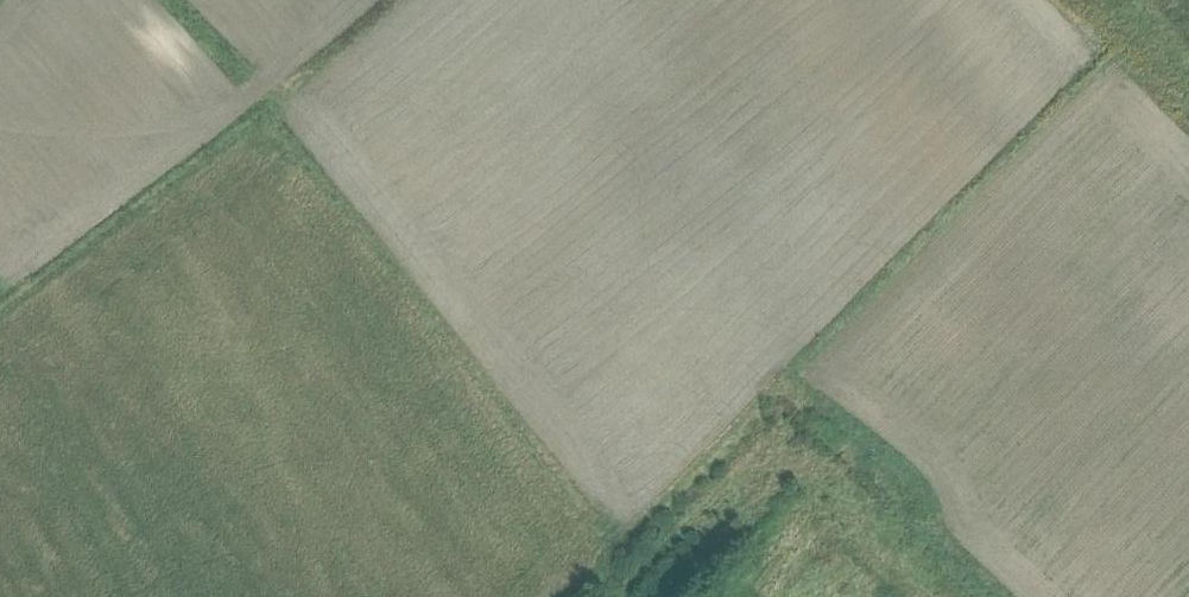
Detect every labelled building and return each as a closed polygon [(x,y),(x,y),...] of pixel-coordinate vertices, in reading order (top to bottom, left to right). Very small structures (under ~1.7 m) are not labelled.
[(757,533),(747,543),(753,548),(762,538),(757,533)]
